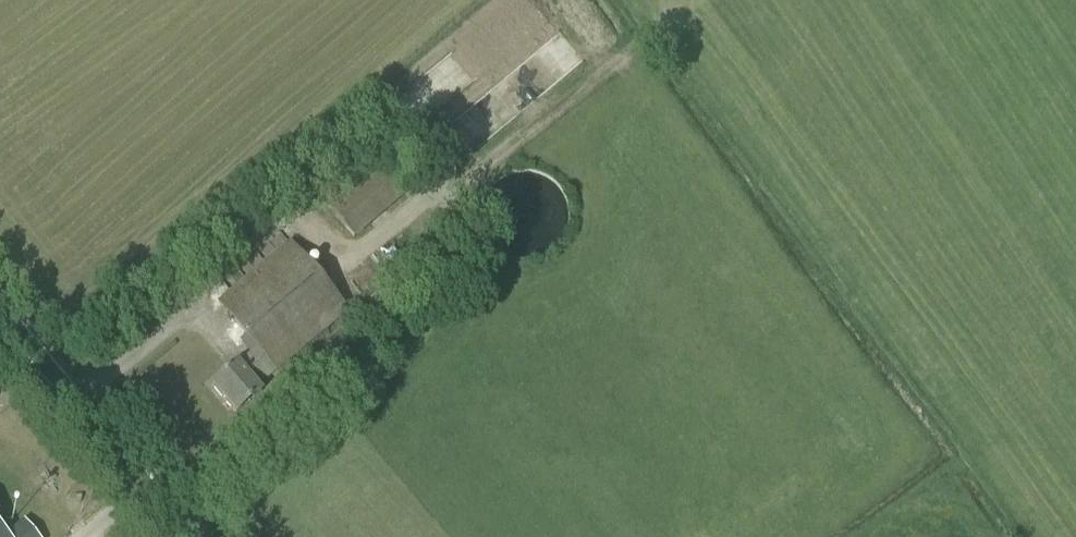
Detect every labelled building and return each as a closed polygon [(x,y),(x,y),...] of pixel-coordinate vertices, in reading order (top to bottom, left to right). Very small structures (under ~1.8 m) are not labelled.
[(379,169),(364,182),(390,212),(405,199),(379,169)] [(276,371),(346,312),(288,244),(218,303),(257,349),(237,366),(236,365),(211,386),(235,414),(260,393),(252,383),(272,366),(276,371)] [(408,270),(389,245),(372,257),(392,283),(408,270)] [(0,530),(0,536),(38,536),(24,521),(5,536),(0,530)]
